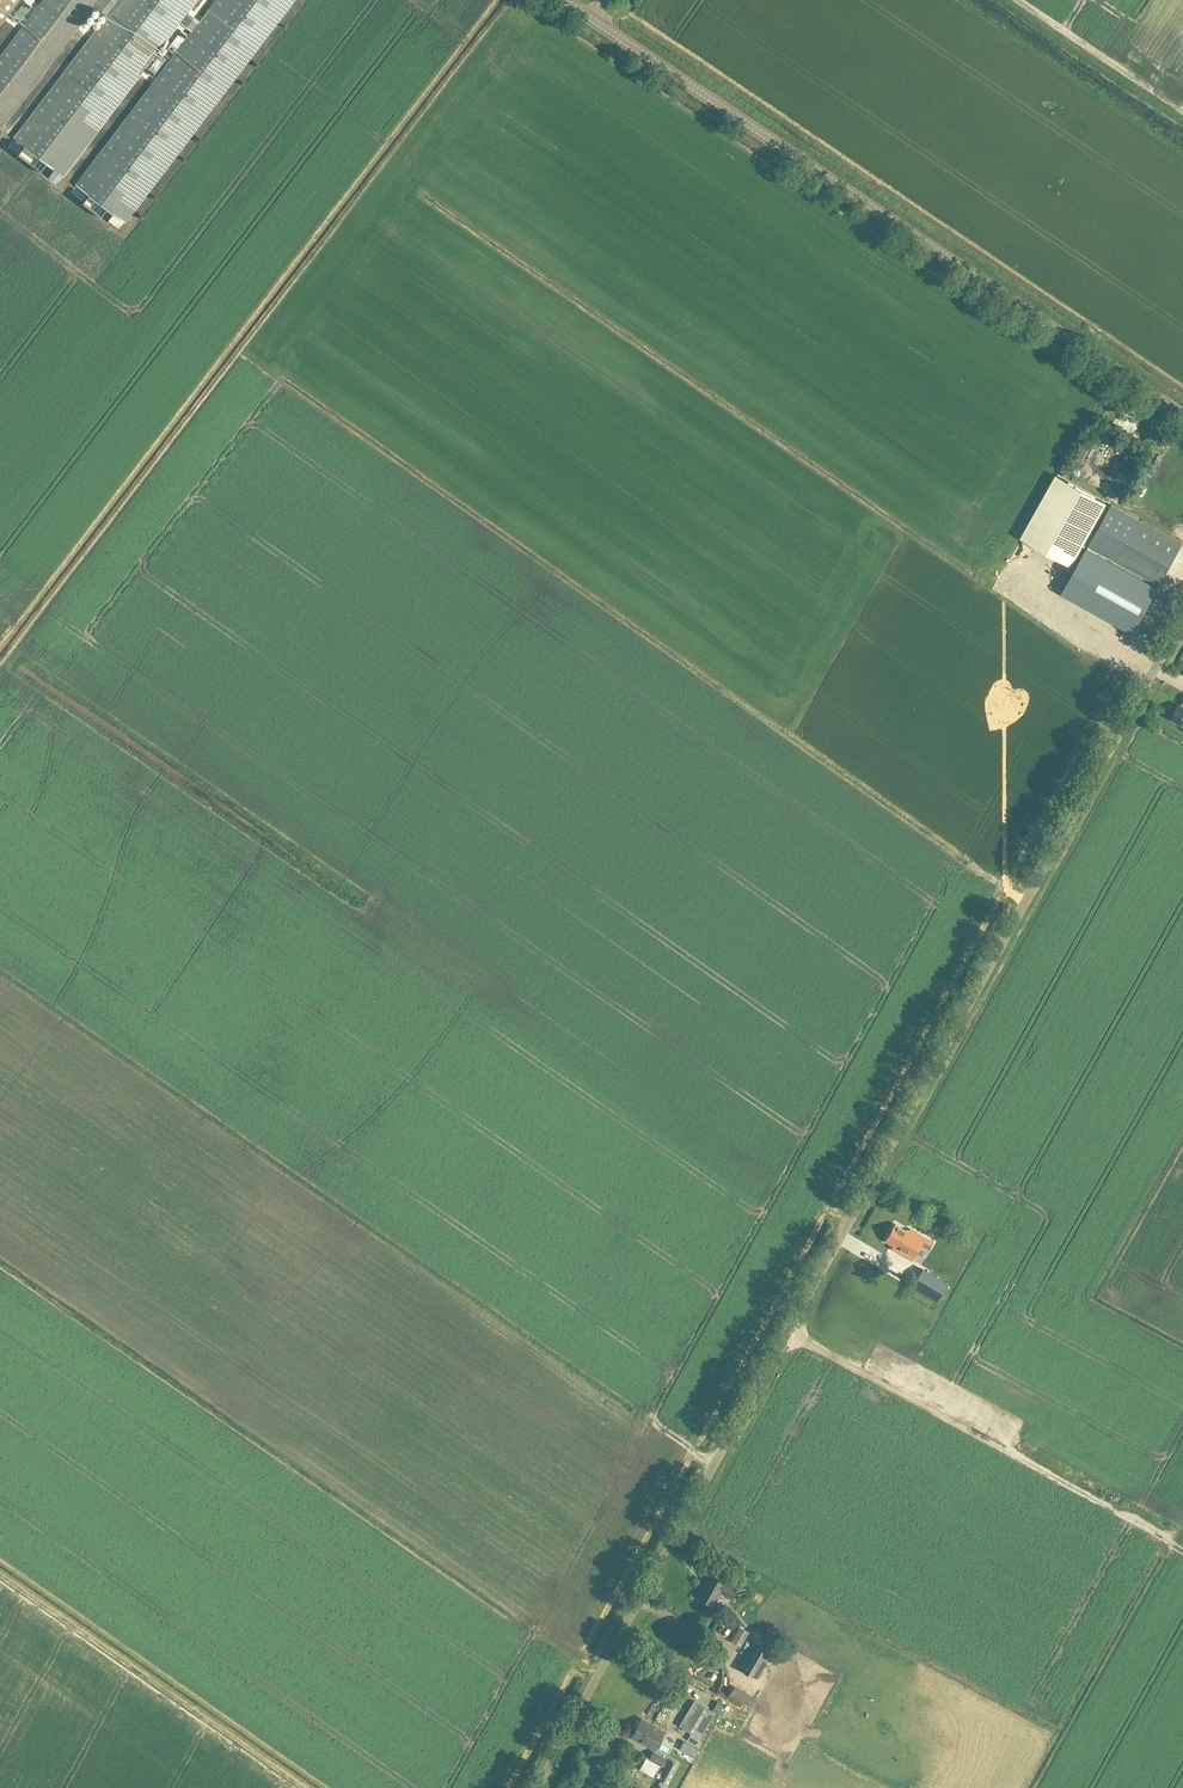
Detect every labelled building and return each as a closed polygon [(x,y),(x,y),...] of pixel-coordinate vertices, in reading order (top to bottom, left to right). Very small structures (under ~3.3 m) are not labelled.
[(99,0),(42,0),(28,19),(26,22),(0,56),(0,126),(3,128),(99,0)] [(19,0),(0,0),(0,25),(19,0)] [(16,138),(64,175),(197,0),(120,0),(16,138)] [(31,5),(25,1),(18,10),(14,7),(11,10),(15,13),(12,18),(18,23),(22,19),(26,22),(28,19),(24,15),(31,5)] [(89,34),(97,24),(90,19),(82,29),(89,34)] [(180,43),(187,33),(181,28),(167,46),(174,51),(177,46),(181,49),(183,45),(180,43)] [(166,58),(160,53),(157,56),(155,55),(152,58),(154,60),(146,71),(152,76),(166,58)] [(120,229),(128,220),(116,210),(109,219),(120,229)] [(1129,477),(1134,468),(1124,463),(1119,471),(1129,477)] [(1106,503),(1057,476),(1022,539),(1071,566),(1106,503)] [(1142,486),(1138,493),(1146,497),(1149,491),(1142,486)] [(1159,585),(1181,544),(1111,505),(1088,547),(1159,586),(1159,585)] [(1086,549),(1062,594),(1133,633),(1157,589),(1086,549)] [(1178,705),(1171,718),(1182,725),(1182,707),(1178,705)] [(911,1258),(924,1237),(911,1229),(909,1232),(896,1224),(886,1240),(899,1248),(898,1251),(911,1258)] [(936,1302),(948,1283),(923,1268),(912,1287),(936,1302)] [(710,1573),(697,1596),(714,1605),(721,1592),(731,1598),(736,1589),(726,1583),(726,1582),(710,1573)] [(758,1591),(754,1598),(761,1602),(765,1595),(758,1591)] [(740,1641),(748,1626),(741,1622),(733,1638),(740,1641)] [(769,1654),(753,1645),(740,1668),(756,1676),(769,1654)] [(756,1701),(734,1689),(730,1696),(753,1707),(756,1701)] [(715,1713),(694,1700),(679,1725),(699,1738),(715,1713)] [(636,1726),(638,1727),(632,1737),(655,1749),(665,1731),(642,1719),(641,1721),(639,1720),(638,1720),(635,1724),(636,1726)] [(667,1758),(654,1751),(650,1758),(660,1764),(663,1765),(667,1758)] [(653,1776),(660,1764),(650,1758),(647,1757),(640,1769),(653,1776)]
